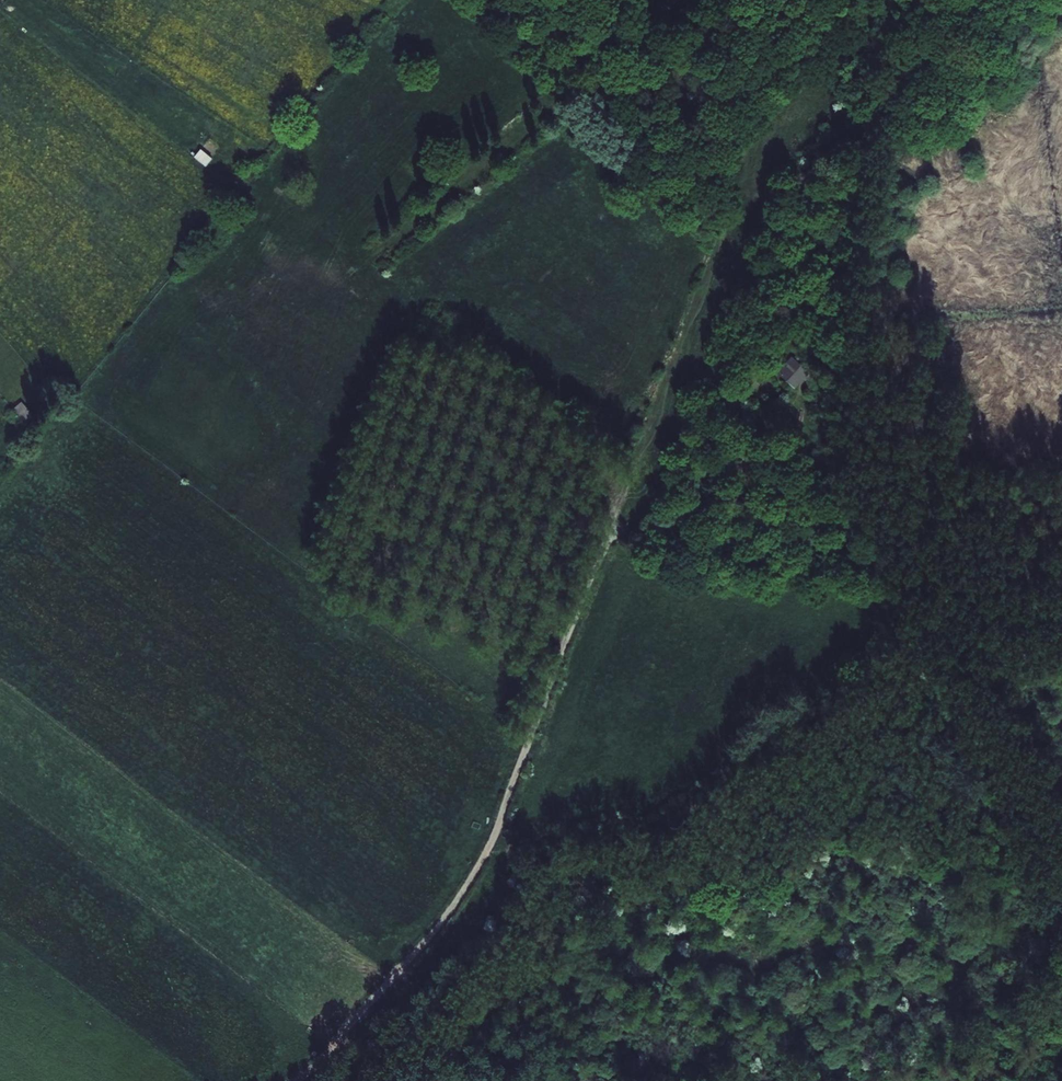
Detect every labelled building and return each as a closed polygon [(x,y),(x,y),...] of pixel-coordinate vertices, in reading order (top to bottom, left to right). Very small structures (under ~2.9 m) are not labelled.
[(196,155),(207,164),(214,156),(204,146),(196,155)]
